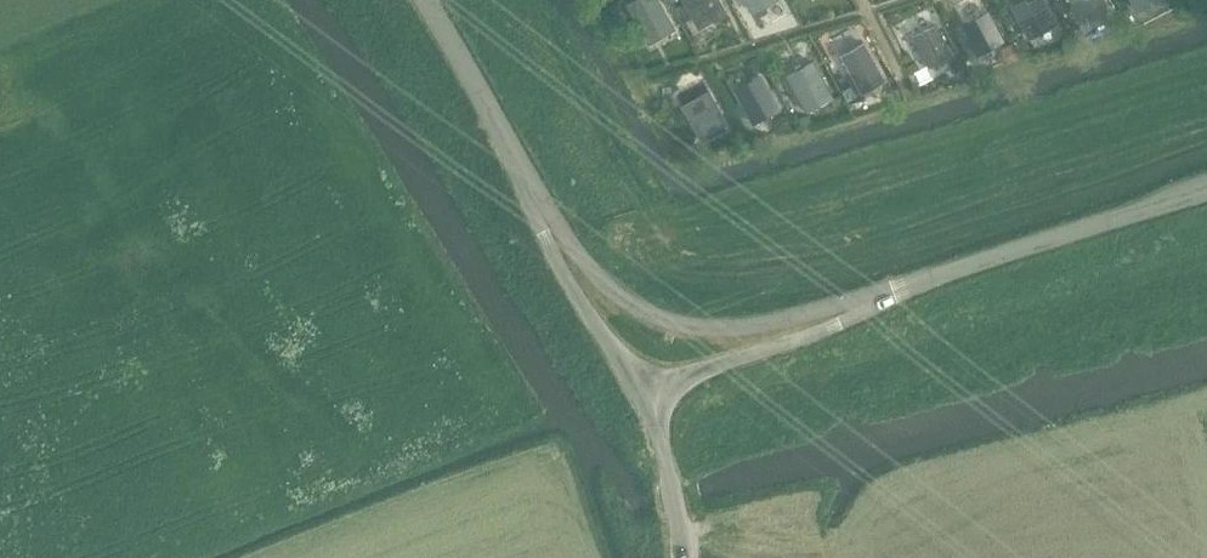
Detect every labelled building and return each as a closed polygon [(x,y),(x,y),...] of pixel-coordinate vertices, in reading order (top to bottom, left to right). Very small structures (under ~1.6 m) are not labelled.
[(672,27),(657,0),(636,0),(630,3),(649,40),(672,27)] [(699,25),(725,11),(719,0),(685,0),(699,25)] [(769,0),(746,0),(752,10),(769,0)] [(1027,1),(1026,0),(1020,0),(1013,4),(1030,36),(1055,23),(1042,0),(1030,0),(1027,1)] [(1105,4),(1103,0),(1071,0),(1080,17),(1105,4)] [(1154,0),(1133,0),(1137,8),(1154,0)] [(978,53),(1004,39),(988,10),(962,23),(978,53)] [(929,65),(951,54),(936,24),(914,35),(929,65)] [(862,92),(884,80),(864,43),(841,55),(862,92)] [(807,110),(833,95),(813,61),(787,75),(807,110)] [(737,89),(754,120),(777,108),(760,76),(737,89)] [(851,85),(843,90),(849,101),(857,96),(851,85)] [(708,90),(683,104),(702,139),(728,125),(708,90)]
